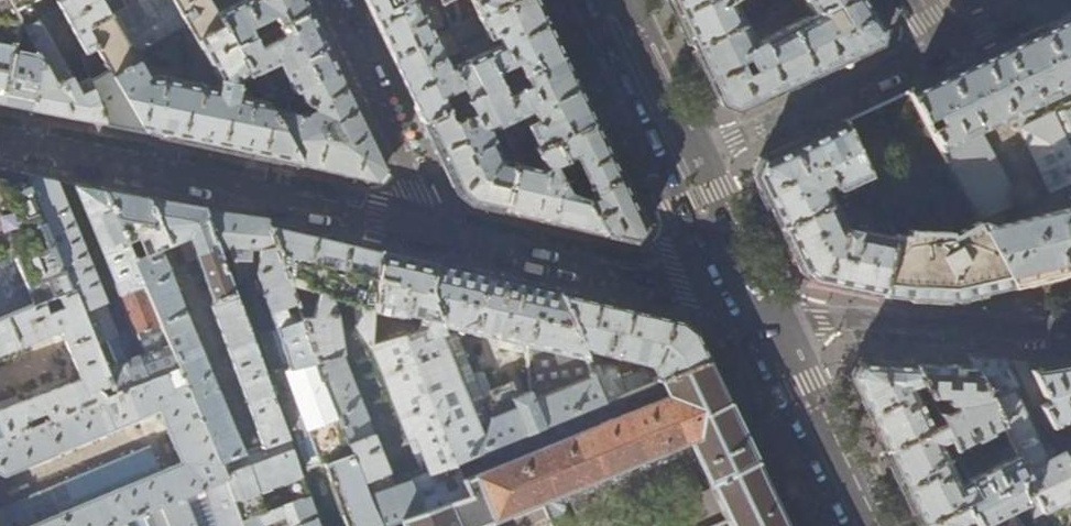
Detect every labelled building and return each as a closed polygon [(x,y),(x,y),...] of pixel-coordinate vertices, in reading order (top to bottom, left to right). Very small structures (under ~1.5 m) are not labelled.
[(10,0),(0,0),(0,21),(3,21),(0,35),(0,102),(1,103),(13,47),(19,17),(10,0)] [(42,60),(30,108),(40,110),(144,131),(85,28),(126,8),(122,0),(58,0),(57,1),(84,51),(81,57),(64,64),(29,0),(10,0),(19,17),(38,52),(42,60)] [(126,8),(85,28),(144,131),(171,137),(300,165),(266,106),(266,105),(263,101),(239,95),(241,88),(236,87),(238,78),(248,73),(233,47),(215,15),(206,0),(122,0),(126,8)] [(215,15),(233,47),(253,38),(279,26),(308,12),(303,0),(246,0),(215,15)] [(372,17),(391,57),(451,29),(439,3),(438,0),(423,0),(420,6),(416,0),(364,0),(372,17)] [(471,19),(451,29),(458,42),(483,30),(488,39),(489,39),(491,43),(497,40),(500,44),(466,61),(482,93),(562,55),(545,19),(536,0),(510,0),(471,19)] [(473,9),(467,12),(471,19),(510,0),(469,0),(473,9)] [(687,38),(691,46),(742,22),(736,6),(739,4),(742,6),(750,2),(750,0),(669,0),(687,38)] [(798,9),(806,5),(812,15),(771,34),(767,25),(749,34),(742,22),(691,46),(695,54),(719,104),(727,107),(735,109),(842,60),(879,43),(883,27),(865,0),(792,0),(798,9)] [(308,12),(279,26),(283,36),(258,48),(253,38),(233,47),(248,73),(249,76),(278,62),(283,71),(277,74),(280,79),(285,77),(293,93),(297,91),(337,72),(323,43),(308,12)] [(1070,87),(1070,26),(1067,16),(970,61),(907,90),(946,163),(944,164),(964,199),(976,221),(1000,211),(1017,204),(977,130),(1007,116),(1010,123),(1024,116),(1021,110),(1070,87)] [(461,50),(458,42),(451,29),(391,57),(411,98),(422,121),(482,93),(466,61),(449,68),(444,58),(461,50)] [(30,108),(42,60),(38,52),(13,47),(1,103),(4,103),(30,108)] [(562,55),(482,93),(497,126),(498,126),(530,112),(532,117),(526,120),(528,125),(526,127),(536,148),(550,141),(593,122),(580,94),(562,55)] [(337,72),(297,91),(304,105),(311,106),(312,110),(310,111),(307,113),(306,116),(266,106),(300,165),(306,166),(355,177),(374,181),(379,174),(383,170),(353,106),(337,72)] [(497,126),(482,93),(422,121),(441,160),(456,193),(470,203),(502,210),(513,159),(509,151),(499,156),(487,131),(497,126)] [(1064,110),(1070,107),(1070,100),(1062,104),(1064,110)] [(1064,110),(1063,111),(1070,129),(1070,107),(1064,110)] [(1070,182),(1070,129),(1063,111),(1062,109),(1021,128),(1050,191),(1070,182)] [(764,198),(778,227),(833,201),(825,184),(830,182),(838,190),(852,183),(854,187),(859,185),(857,181),(868,176),(842,120),(801,140),(758,159),(757,164),(753,174),(764,198)] [(593,122),(550,141),(564,165),(568,173),(574,170),(577,177),(582,175),(592,196),(584,200),(603,234),(634,241),(639,235),(644,228),(612,161),(593,122)] [(506,144),(509,151),(513,159),(523,154),(515,140),(506,144)] [(550,141),(536,148),(532,150),(541,168),(539,169),(524,165),(523,154),(513,159),(502,210),(544,220),(603,234),(584,200),(581,195),(565,192),(553,170),(564,165),(550,141)] [(71,290),(23,174),(0,169),(0,319),(71,290)] [(23,174),(71,290),(115,395),(179,368),(104,189),(73,183),(119,295),(117,296),(131,335),(135,333),(145,354),(126,362),(102,302),(103,302),(54,180),(23,174)] [(104,189),(179,368),(219,462),(243,453),(159,249),(184,238),(180,247),(182,254),(194,250),(212,300),(211,308),(262,446),(285,438),(217,248),(204,211),(203,209),(138,196),(104,189)] [(872,199),(876,210),(882,207),(878,197),(872,199)] [(976,221),(964,199),(946,209),(959,233),(977,223),(976,221)] [(833,201),(778,227),(788,249),(799,271),(805,276),(811,281),(842,287),(879,294),(892,236),(847,226),(849,221),(845,213),(842,211),(838,213),(833,201)] [(976,221),(977,223),(1012,286),(1025,283),(1070,272),(1070,208),(1003,225),(1000,211),(976,221)] [(293,302),(287,284),(267,224),(265,219),(220,213),(210,212),(204,211),(217,248),(223,248),(226,248),(233,268),(238,282),(256,275),(274,329),(257,335),(262,350),(270,373),(287,367),(312,358),(293,302)] [(1012,286),(977,223),(959,233),(949,239),(892,235),(892,236),(879,294),(907,299),(950,301),(981,293),(998,289),(1012,286)] [(353,244),(267,224),(287,284),(316,290),(313,307),(293,302),(312,358),(319,377),(321,377),(328,392),(331,399),(353,451),(366,481),(390,472),(345,361),(343,362),(341,357),(333,314),(335,298),(349,301),(355,328),(370,349),(422,475),(371,494),(384,524),(384,525),(400,520),(400,519),(467,495),(453,461),(402,336),(369,345),(371,312),(373,280),(379,250),(353,244)] [(385,251),(379,250),(373,280),(371,312),(387,314),(389,313),(398,316),(401,315),(402,313),(420,317),(442,321),(427,290),(432,262),(425,260),(385,251)] [(493,276),(432,262),(427,290),(442,321),(445,327),(453,329),(500,340),(499,345),(502,345),(501,348),(520,353),(527,351),(528,392),(513,397),(507,384),(490,391),(483,372),(479,370),(471,373),(488,417),(487,417),(488,420),(481,437),(485,448),(540,426),(541,426),(603,401),(591,361),(558,290),(493,276)] [(115,395),(71,290),(0,319),(0,352),(59,329),(81,380),(0,410),(0,439),(115,395)] [(694,330),(688,325),(680,319),(658,313),(558,290),(591,361),(603,401),(707,358),(700,343),(694,330)] [(384,325),(387,314),(371,312),(369,345),(402,336),(417,331),(420,317),(402,313),(400,329),(386,333),(384,325)] [(417,331),(402,336),(453,461),(485,448),(481,437),(488,420),(487,417),(488,417),(471,373),(453,329),(445,327),(442,321),(420,317),(417,331)] [(1036,525),(1070,525),(1070,469),(1062,451),(1040,461),(1008,386),(1014,384),(1003,362),(1001,359),(968,356),(973,367),(1014,452),(1024,473),(1018,476),(1017,487),(1024,502),(1036,525)] [(328,392),(321,377),(319,377),(312,358),(287,367),(270,373),(294,438),(305,468),(322,462),(353,451),(331,399),(323,402),(320,395),(328,392)] [(603,401),(541,426),(540,426),(485,448),(453,461),(467,495),(400,519),(400,520),(403,525),(465,525),(475,522),(476,523),(539,498),(551,525),(570,525),(561,505),(565,503),(560,489),(685,439),(709,489),(725,520),(727,525),(788,525),(759,465),(723,389),(707,358),(603,401)] [(1036,362),(1027,363),(1046,400),(1039,403),(1043,412),(1049,424),(1050,425),(1059,420),(1063,427),(1067,429),(1070,427),(1070,359),(1036,362)] [(923,383),(914,364),(858,362),(853,369),(849,376),(870,419),(885,450),(942,423),(935,408),(925,413),(920,402),(924,400),(921,393),(916,395),(913,388),(923,383)] [(1046,400),(1027,363),(1012,362),(1037,415),(1043,412),(1039,403),(1046,400)] [(962,366),(914,364),(923,383),(935,408),(942,423),(953,447),(1000,424),(973,367),(962,366)] [(115,395),(0,439),(0,474),(3,476),(159,412),(181,463),(160,472),(154,457),(132,454),(48,490),(58,515),(50,518),(40,493),(0,509),(0,525),(113,525),(161,506),(170,525),(245,525),(243,523),(242,523),(224,475),(292,450),(287,439),(286,439),(285,438),(262,446),(243,453),(219,462),(179,368),(115,395)] [(956,452),(953,447),(942,423),(885,450),(905,493),(920,525),(965,503),(977,497),(970,480),(960,484),(955,476),(960,473),(957,466),(952,468),(947,457),(956,452)] [(1052,430),(1050,425),(1049,424),(1044,426),(1047,433),(1052,430)] [(1068,437),(1064,434),(1061,433),(1053,432),(1062,451),(1070,469),(1070,441),(1068,437)] [(298,469),(292,450),(224,475),(242,523),(243,523),(308,496),(298,469)] [(353,451),(322,462),(327,476),(338,503),(348,525),(381,525),(384,525),(384,524),(371,494),(366,481),(353,451)] [(1017,487),(1018,476),(1024,473),(1014,452),(967,476),(970,480),(977,497),(965,503),(975,525),(1021,525),(1012,507),(1024,502),(1017,487)] [(314,513),(308,496),(243,523),(245,525),(283,525),(281,521),(285,519),(288,525),(319,525),(314,513)] [(920,525),(921,525),(975,525),(965,503),(920,525)] [(161,506),(113,525),(170,525),(161,506)]
